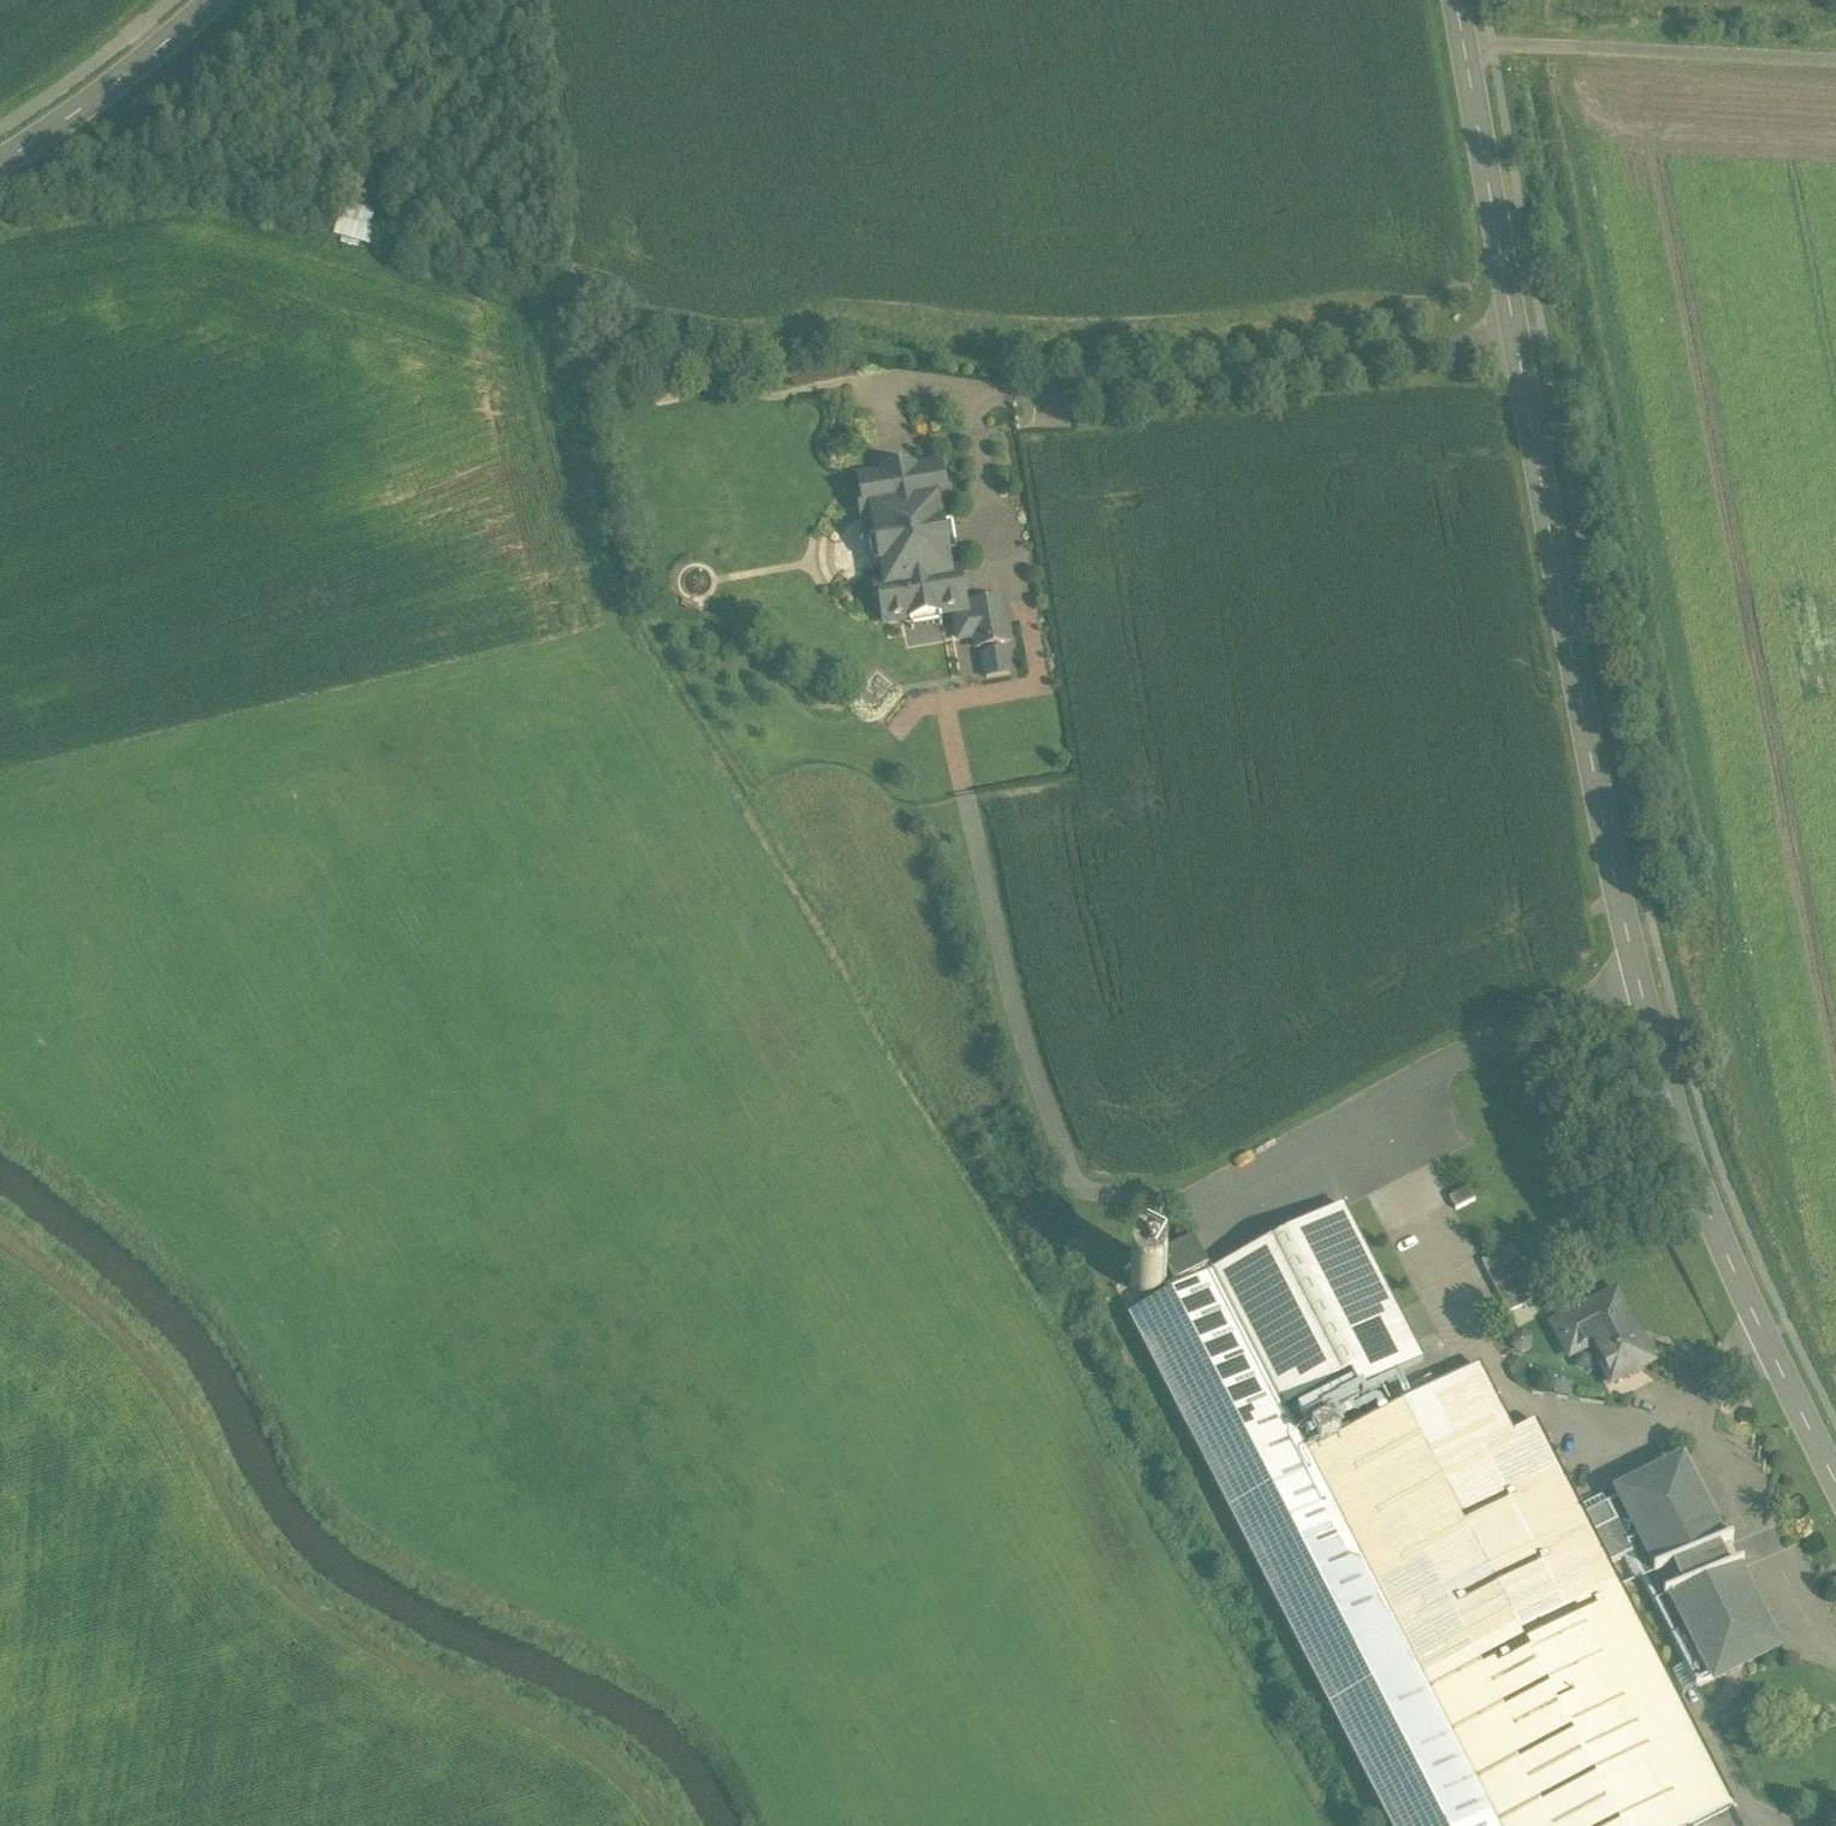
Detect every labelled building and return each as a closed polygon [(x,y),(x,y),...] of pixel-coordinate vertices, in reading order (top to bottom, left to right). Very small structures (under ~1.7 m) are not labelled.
[(913,470),(913,475),(887,479),(887,475),(884,475),(885,479),(861,484),(865,503),(861,503),(864,522),(876,520),(880,540),(873,542),(869,547),(872,566),(878,570),(885,569),(889,589),(877,591),(880,610),(884,609),(887,628),(911,624),(911,625),(913,625),(913,624),(957,616),(956,615),(965,613),(962,596),(965,595),(962,576),(949,578),(946,559),(950,558),(949,556),(945,557),(941,531),(945,530),(944,528),(940,529),(937,510),(950,507),(947,488),(943,489),(940,470),(916,474),(915,470),(913,470)] [(1003,606),(970,611),(971,612),(965,613),(956,615),(957,616),(958,622),(957,622),(960,644),(976,641),(978,651),(1010,646),(1003,606)] [(1470,1189),(1450,1200),(1457,1212),(1476,1202),(1470,1189)] [(1345,1210),(1213,1278),(1271,1391),(1284,1414),(1350,1380),(1358,1397),(1424,1364),(1345,1210)] [(1195,1243),(1162,1260),(1176,1288),(1209,1271),(1195,1243)] [(1512,1248),(1483,1264),(1489,1277),(1515,1264),(1519,1261),(1512,1248)] [(1515,1264),(1489,1277),(1509,1315),(1535,1302),(1515,1264)] [(1153,1267),(1149,1267),(1145,1267),(1140,1269),(1137,1272),(1134,1275),(1132,1279),(1131,1281),(1131,1285),(1132,1289),(1133,1291),(1134,1294),(1137,1298),(1140,1300),(1144,1301),(1149,1302),(1155,1301),(1159,1299),(1162,1297),(1164,1294),(1166,1290),(1166,1288),(1167,1284),(1166,1280),(1164,1275),(1161,1272),(1159,1270),(1157,1269),(1153,1267)] [(1271,1391),(1213,1278),(1129,1322),(1256,1569),(1340,1526),(1305,1458),(1306,1458),(1284,1414),(1271,1391)] [(1616,1295),(1555,1328),(1568,1354),(1590,1343),(1612,1384),(1652,1363),(1616,1295)] [(1479,1369),(1436,1391),(1472,1459),(1514,1437),(1479,1369)] [(1305,1458),(1340,1526),(1256,1569),(1388,1825),(1479,1825),(1492,1819),(1480,1797),(1422,1685),(1621,1590),(1593,1536),(1536,1426),(1514,1437),(1472,1459),(1436,1391),(1306,1458),(1305,1458)] [(1681,1469),(1605,1507),(1606,1509),(1607,1508),(1615,1524),(1593,1536),(1621,1590),(1641,1581),(1642,1583),(1643,1583),(1697,1687),(1696,1688),(1697,1690),(1774,1650),(1766,1634),(1765,1635),(1734,1574),(1744,1569),(1733,1543),(1721,1548),(1688,1485),(1689,1484),(1681,1469)] [(1621,1590),(1422,1685),(1480,1797),(1675,1696),(1621,1590)] [(1480,1797),(1492,1819),(1479,1825),(1699,1825),(1733,1808),(1675,1696),(1480,1797)] [(1743,1745),(1736,1747),(1738,1754),(1745,1752),(1743,1745)]
